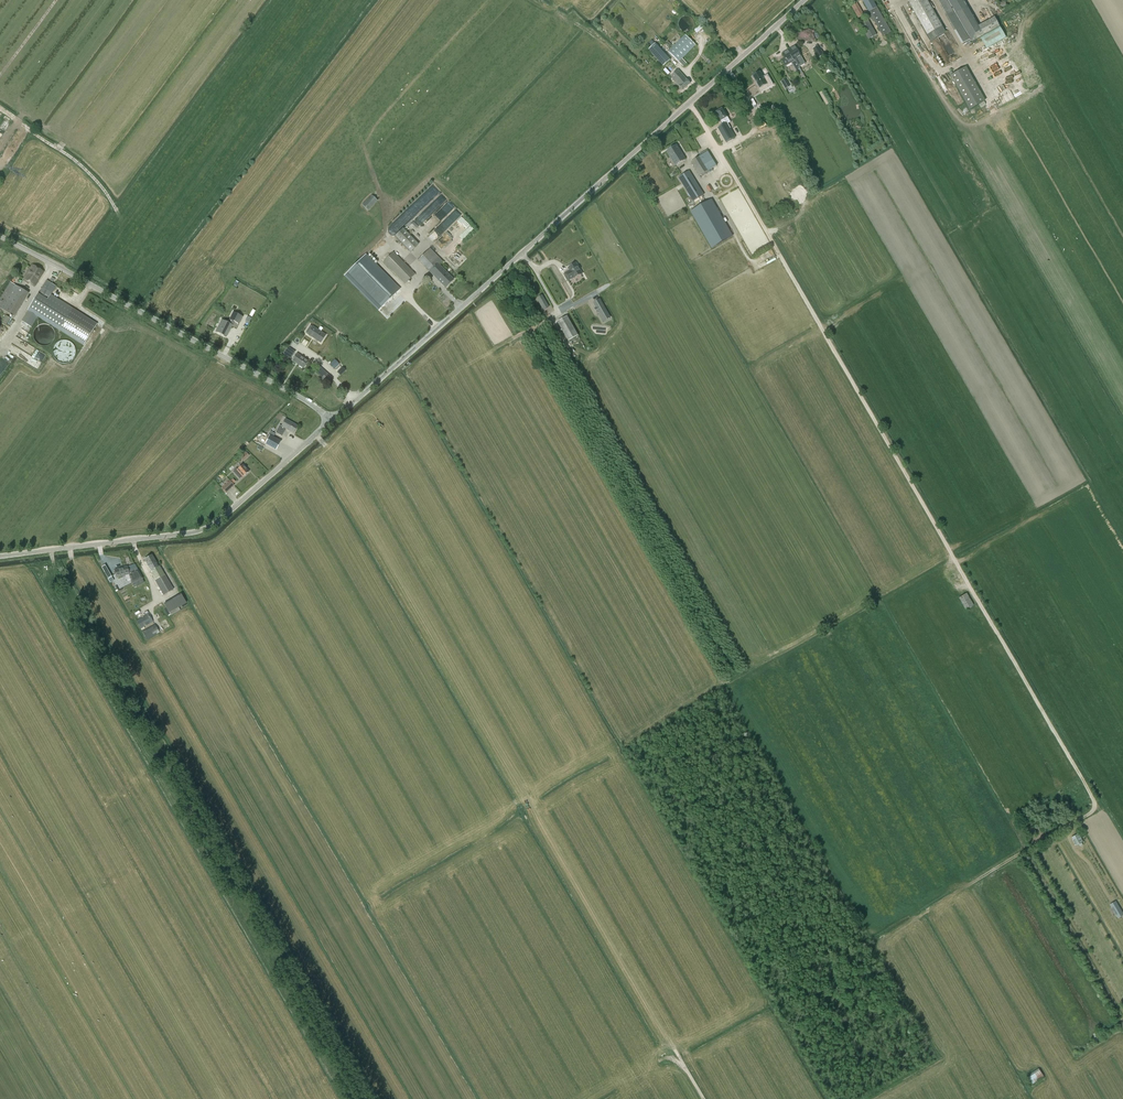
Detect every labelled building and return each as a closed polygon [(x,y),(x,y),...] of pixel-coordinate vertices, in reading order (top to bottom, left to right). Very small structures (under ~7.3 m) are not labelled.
[(882,35),(884,36),(891,32),(885,21),(873,0),(863,0),(882,35)] [(943,27),(927,0),(911,0),(909,2),(928,36),(943,27)] [(978,27),(963,0),(936,0),(945,16),(961,44),(970,39),(969,38),(970,37),(972,42),(1000,27),(995,18),(978,27)] [(865,17),(863,15),(857,3),(852,6),(858,18),(861,16),(862,19),(865,17)] [(693,24),(693,22),(693,20),(692,19),(691,18),(690,17),(688,16),(686,15),(684,15),(682,16),(681,17),(679,17),(678,19),(677,20),(677,22),(677,23),(677,25),(677,26),(678,28),(679,29),(680,31),(682,31),(684,32),(685,32),(686,32),(688,32),(689,31),(691,30),(692,29),(693,27),(693,26),(693,24)] [(869,40),(877,35),(868,20),(860,24),(869,40)] [(695,45),(685,35),(668,51),(683,66),(686,63),(682,58),(695,45)] [(670,61),(655,44),(648,50),(663,66),(670,61)] [(795,46),(789,50),(799,67),(805,63),(801,56),(795,46)] [(813,49),(819,58),(823,55),(818,46),(813,49)] [(799,67),(789,50),(782,54),(785,59),(782,60),(785,65),(786,65),(787,66),(792,63),(793,66),(794,65),(798,72),(801,70),(799,67)] [(966,67),(950,76),(970,110),(986,101),(966,67)] [(690,83),(678,70),(671,76),(683,90),(690,83)] [(763,73),(755,78),(761,88),(769,83),(763,73)] [(826,88),(820,91),(826,105),(833,101),(826,88)] [(718,117),(720,121),(728,117),(723,108),(713,114),(715,118),(718,117)] [(676,166),(685,160),(676,146),(667,152),(676,166)] [(700,176),(717,166),(708,152),(691,162),(700,176)] [(694,201),(703,195),(689,172),(680,177),(694,201)] [(433,186),(393,226),(395,228),(400,223),(404,227),(439,191),(433,186)] [(433,241),(461,215),(441,193),(417,216),(431,231),(427,234),(433,241)] [(362,205),(368,211),(378,201),(372,195),(362,205)] [(691,212),(712,248),(732,236),(711,200),(691,212)] [(410,252),(418,245),(403,229),(395,237),(410,252)] [(383,245),(376,251),(379,255),(387,249),(383,245)] [(418,260),(445,288),(453,280),(439,265),(443,262),(430,249),(418,260)] [(383,262),(388,267),(405,284),(415,274),(393,252),(383,262)] [(399,289),(365,255),(344,276),(378,310),(399,289)] [(574,278),(582,274),(576,263),(568,268),(570,271),(564,274),(568,281),(574,277),(574,278)] [(23,280),(34,286),(44,272),(32,265),(23,280)] [(84,345),(97,325),(51,295),(56,286),(46,281),(21,321),(31,327),(38,317),(84,345)] [(0,299),(0,308),(14,317),(29,293),(10,282),(0,299)] [(537,298),(544,311),(549,308),(542,295),(537,298)] [(600,300),(594,303),(596,308),(595,308),(598,313),(599,312),(604,321),(610,317),(600,300)] [(239,324),(242,317),(233,312),(228,323),(222,320),(216,332),(224,336),(226,332),(228,333),(232,325),(234,321),(239,324)] [(6,315),(2,321),(6,324),(10,318),(6,315)] [(568,341),(578,335),(567,316),(557,322),(568,341)] [(54,336),(54,334),(54,332),(54,331),(53,329),(52,327),(50,326),(48,325),(46,324),(44,324),(42,324),(41,325),(39,325),(37,327),(36,328),(35,330),(34,332),(34,333),(34,335),(34,337),(35,339),(36,341),(37,342),(39,343),(41,344),(43,345),(44,345),(46,345),(48,344),(50,343),(52,342),(53,340),(54,338),(54,336)] [(310,326),(306,332),(307,334),(320,343),(326,335),(313,326),(312,327),(310,326)] [(15,337),(12,345),(24,350),(25,347),(29,348),(31,344),(15,337)] [(57,340),(54,358),(67,360),(68,355),(70,356),(71,352),(72,352),(73,343),(57,340)] [(285,350),(283,354),(291,359),(295,352),(291,350),(287,347),(285,350)] [(308,361),(297,354),(292,361),(303,368),(308,361)] [(334,360),(330,365),(334,370),(339,364),(334,360)] [(321,378),(327,383),(331,378),(321,368),(317,373),(322,378),(321,378)] [(294,433),(298,426),(286,419),(282,426),(280,425),(276,432),(282,436),(286,429),(294,433)] [(276,449),(280,442),(270,436),(265,443),(276,449)] [(246,453),(239,458),(243,462),(249,457),(246,453)] [(243,477),(249,472),(243,465),(237,470),(236,469),(233,472),(239,479),(242,476),(243,477)] [(226,493),(234,485),(230,481),(222,488),(226,493)] [(157,567),(156,564),(157,563),(152,555),(144,559),(149,568),(150,568),(151,570),(150,571),(163,595),(174,589),(160,565),(157,567)] [(129,572),(127,566),(114,570),(116,578),(129,575),(132,584),(133,584),(136,582),(143,579),(138,570),(129,572)] [(959,598),(966,610),(973,605),(967,593),(959,598)] [(170,615),(180,610),(179,607),(186,603),(182,595),(164,605),(170,615)] [(142,630),(145,628),(144,627),(153,622),(149,614),(138,620),(136,621),(138,625),(141,629),(142,630)] [(147,640),(160,633),(155,625),(144,631),(142,632),(146,639),(147,640)] [(1030,837),(1037,833),(1030,821),(1024,825),(1030,837)] [(1076,846),(1081,843),(1077,835),(1072,838),(1076,846)] [(1122,916),(1122,913),(1116,901),(1111,904),(1119,918),(1122,916)] [(1100,1030),(1105,1038),(1109,1036),(1103,1028),(1100,1030)] [(1090,1036),(1095,1044),(1099,1042),(1094,1034),(1090,1036)] [(1032,1085),(1044,1077),(1040,1070),(1028,1078),(1032,1085)]
